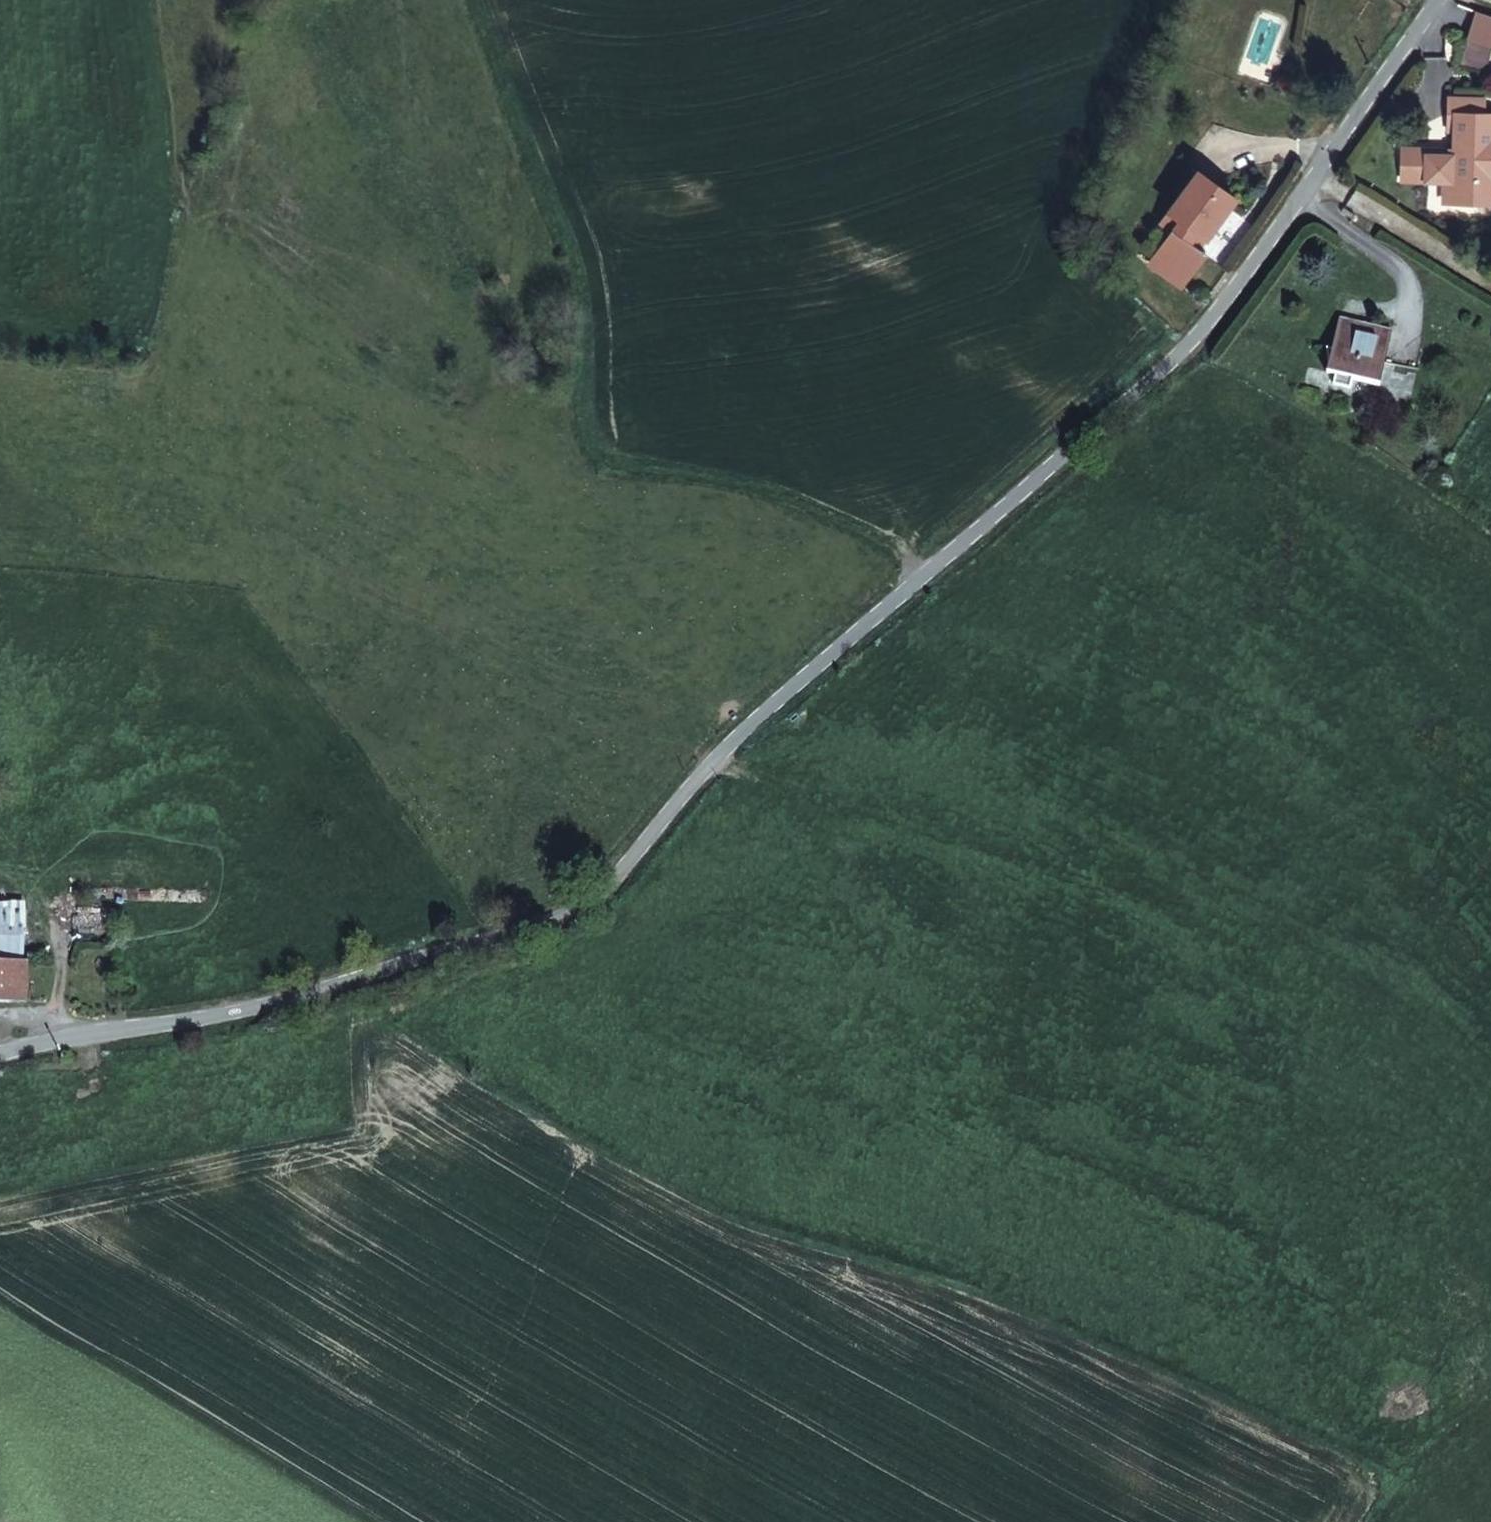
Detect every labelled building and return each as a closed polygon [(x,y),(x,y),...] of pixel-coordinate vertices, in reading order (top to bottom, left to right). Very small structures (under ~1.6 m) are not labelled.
[(1483,26),(1475,48),(1490,55),(1490,29),(1483,26)] [(1475,48),(1466,70),(1490,82),(1490,79),(1490,55),(1475,48)] [(1461,119),(1488,120),(1489,102),(1453,101),(1452,136),(1461,137),(1461,119)] [(1447,207),(1490,210),(1490,121),(1488,120),(1461,119),(1461,137),(1460,154),(1405,152),(1405,183),(1449,186),(1447,207)] [(1199,245),(1226,205),(1186,178),(1161,219),(1169,225),(1141,271),(1171,291),(1194,257),(1181,247),(1188,237),(1199,245)] [(1355,389),(1373,335),(1350,326),(1346,333),(1323,324),(1308,374),(1314,376),(1312,381),(1330,387),(1332,381),(1355,389)] [(28,999),(30,954),(0,952),(0,1002),(28,999)]
